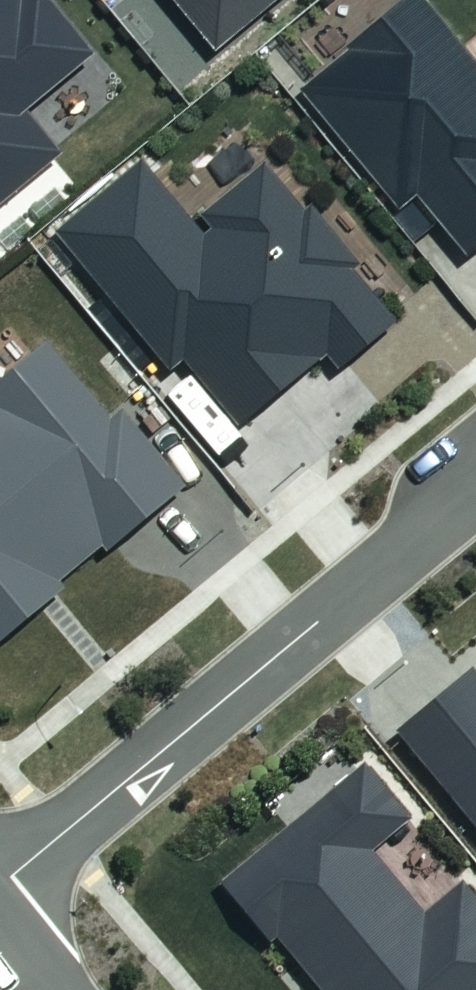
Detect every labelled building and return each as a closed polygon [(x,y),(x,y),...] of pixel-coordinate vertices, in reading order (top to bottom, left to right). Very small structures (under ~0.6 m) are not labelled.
[(56,143),(20,100),(89,42),(54,0),(0,0),(0,189),(56,143)] [(210,41),(259,0),(176,0),(210,41)] [(460,246),(475,233),(475,57),(429,0),(392,0),(295,80),(395,200),(411,187),(460,246)] [(234,418),(320,348),(332,362),(391,313),(348,260),(354,255),(305,197),(297,204),(258,156),(197,206),(207,218),(197,227),(136,152),(50,222),(165,362),(178,351),(234,418)] [(96,538),(99,542),(179,477),(115,399),(103,410),(40,334),(0,366),(0,627),(59,578),(54,572),(96,538)] [(475,826),(475,670),(467,658),(389,722),(475,826)] [(459,872),(419,905),(367,844),(408,809),(360,752),(213,874),(265,935),(270,930),(320,989),(475,989),(475,893),(459,872)]
